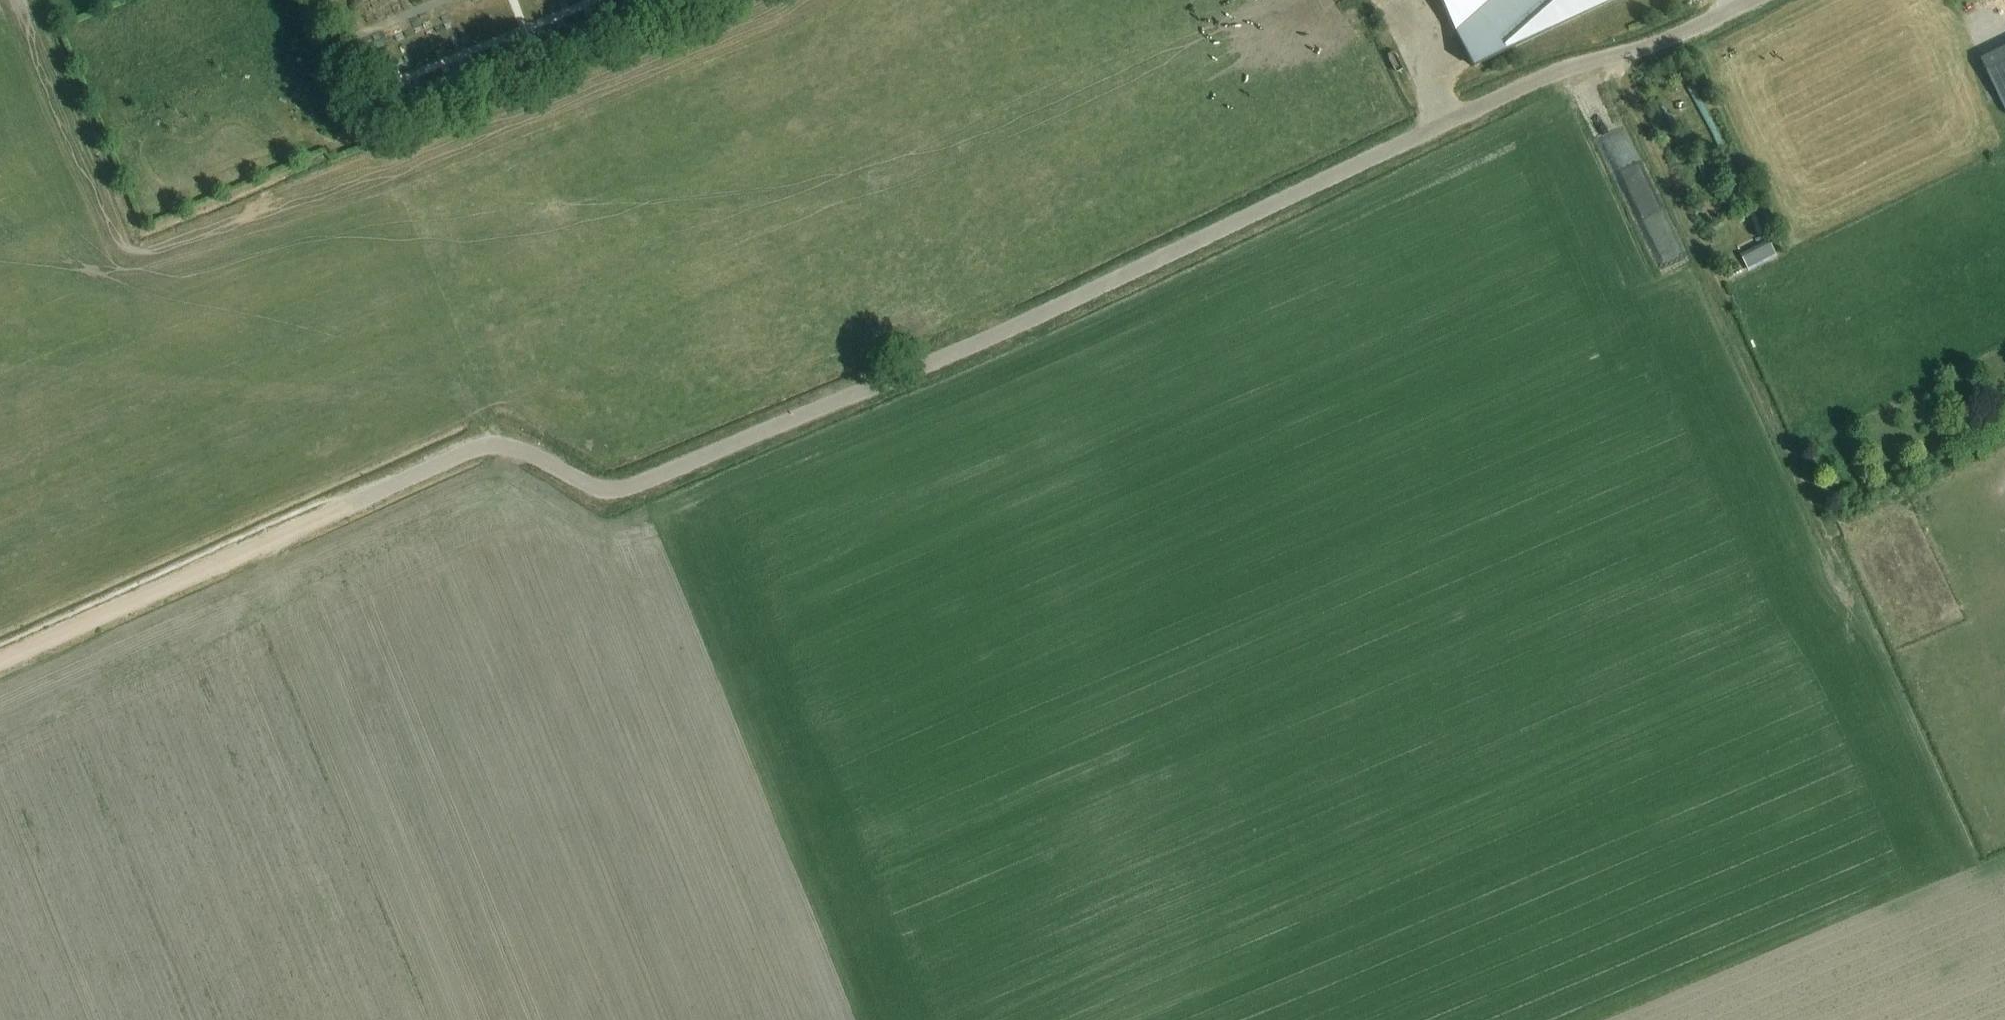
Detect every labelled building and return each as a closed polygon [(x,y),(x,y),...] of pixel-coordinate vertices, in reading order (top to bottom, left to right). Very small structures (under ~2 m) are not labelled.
[(1473,67),(1614,0),(1441,0),(1473,67)] [(2004,109),(2004,50),(1991,57),(1982,61),(2004,109)] [(1746,257),(1752,268),(1780,253),(1774,242),(1746,257)]
